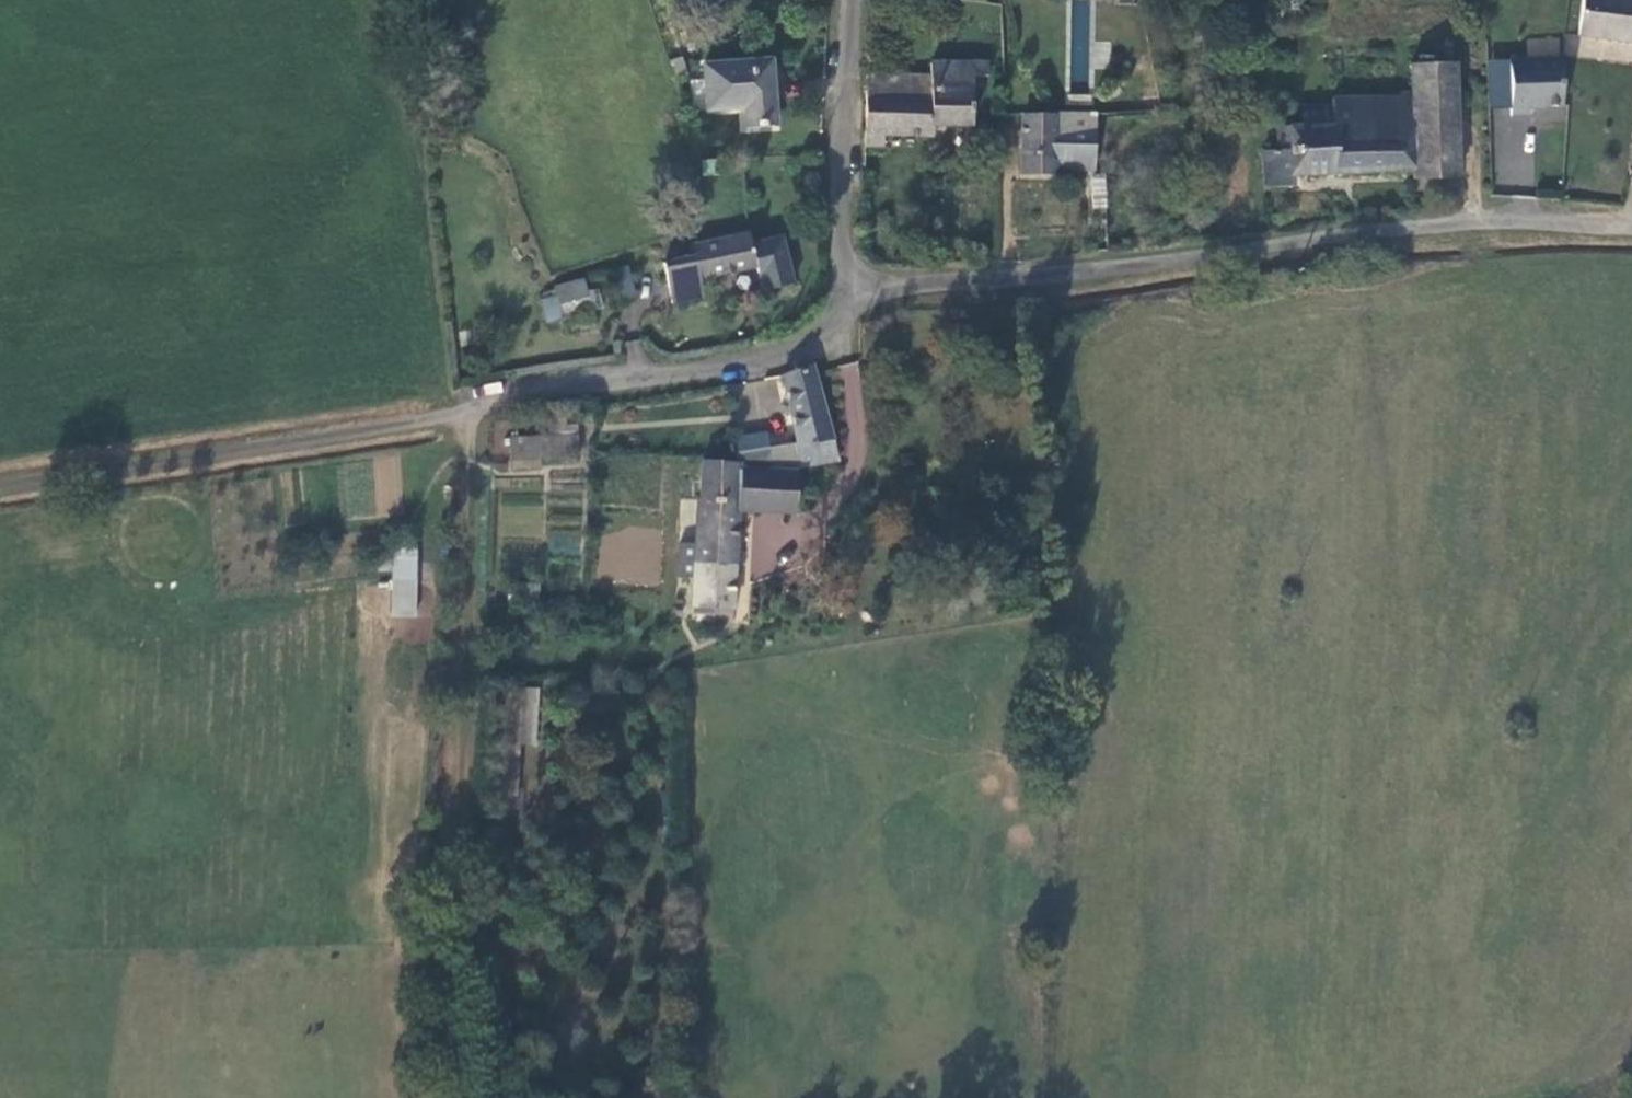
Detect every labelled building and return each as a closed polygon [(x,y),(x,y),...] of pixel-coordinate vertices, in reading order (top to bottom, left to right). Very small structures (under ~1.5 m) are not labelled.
[(1623,0),(1574,0),(1568,40),(1631,48),(1631,1),(1623,0)] [(1518,110),(1547,111),(1547,64),(1501,63),(1500,116),(1518,116),(1518,110)] [(765,68),(702,71),(705,118),(739,116),(740,135),(769,134),(765,68)] [(966,80),(982,80),(982,68),(925,68),(925,76),(924,100),(861,100),(860,148),(876,148),(876,137),(926,137),(926,127),(966,127),(966,80)] [(1326,109),(1271,112),(1272,154),(1255,155),(1258,192),(1286,190),(1285,179),(1407,173),(1408,182),(1447,180),(1445,69),(1402,71),(1403,100),(1326,104),(1326,109)] [(925,76),(862,77),(861,100),(924,100),(925,76)] [(1055,173),(1084,172),(1085,122),(1014,121),(1015,175),(1055,175),(1055,173)] [(1086,211),(1097,211),(1094,179),(1085,180),(1086,211)] [(737,240),(683,251),(685,261),(689,285),(744,273),(739,248),(737,240)] [(768,243),(739,248),(744,273),(749,298),(778,292),(768,243)] [(693,303),(689,285),(685,261),(655,267),(663,309),(693,303)] [(562,319),(560,313),(563,312),(591,304),(583,276),(551,288),(553,295),(537,300),(544,324),(562,319)] [(765,448),(767,465),(798,468),(798,466),(837,460),(812,364),(783,375),(796,443),(768,448),(765,448)] [(735,437),(737,462),(740,462),(740,466),(768,468),(767,465),(765,448),(768,448),(766,433),(735,437)] [(509,460),(578,457),(577,435),(509,438),(509,460)] [(695,544),(693,578),(692,608),(718,609),(718,622),(731,623),(738,512),(794,513),(795,471),(768,468),(740,466),(740,462),(737,462),(702,461),(700,500),(697,499),(695,544)] [(676,577),(693,578),(695,544),(679,543),(676,577)] [(417,562),(393,562),(392,616),(415,617),(417,562)] [(536,742),(537,687),(520,687),(518,741),(536,742)]
